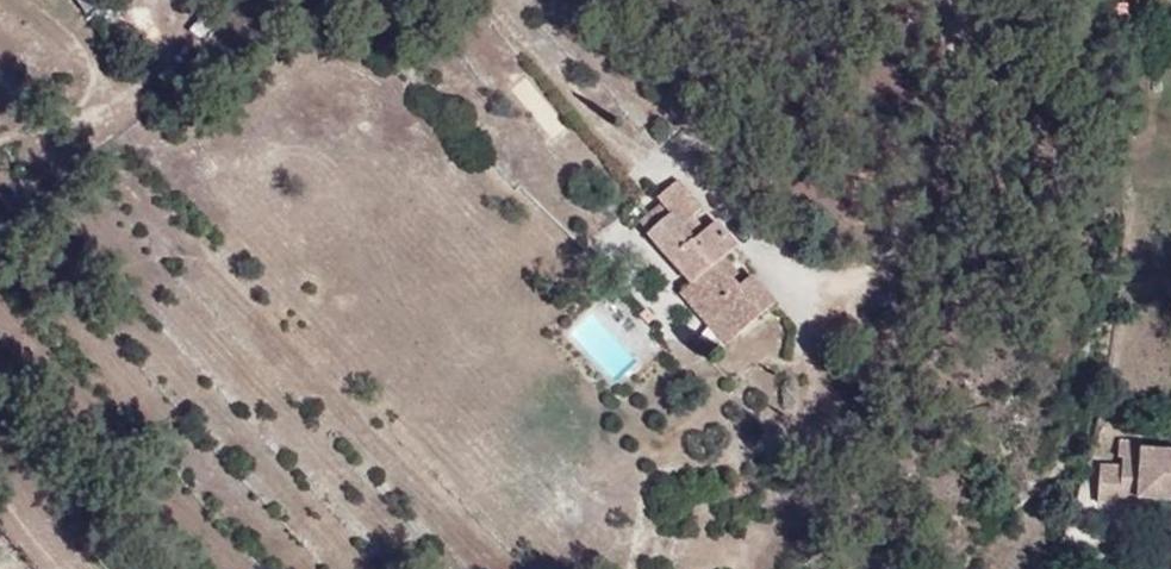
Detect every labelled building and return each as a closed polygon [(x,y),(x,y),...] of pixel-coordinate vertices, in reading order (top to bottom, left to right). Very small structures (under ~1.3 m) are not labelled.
[(721,250),(731,242),(712,219),(702,227),(691,214),(701,205),(678,176),(652,197),(657,203),(636,220),(685,280),(671,291),(693,317),(737,280),(724,265),(730,261),(721,250)] [(719,349),(772,305),(746,273),(737,280),(693,317),(719,349)] [(1135,445),(1135,456),(1120,455),(1118,497),(1170,500),(1170,447),(1135,445)]
